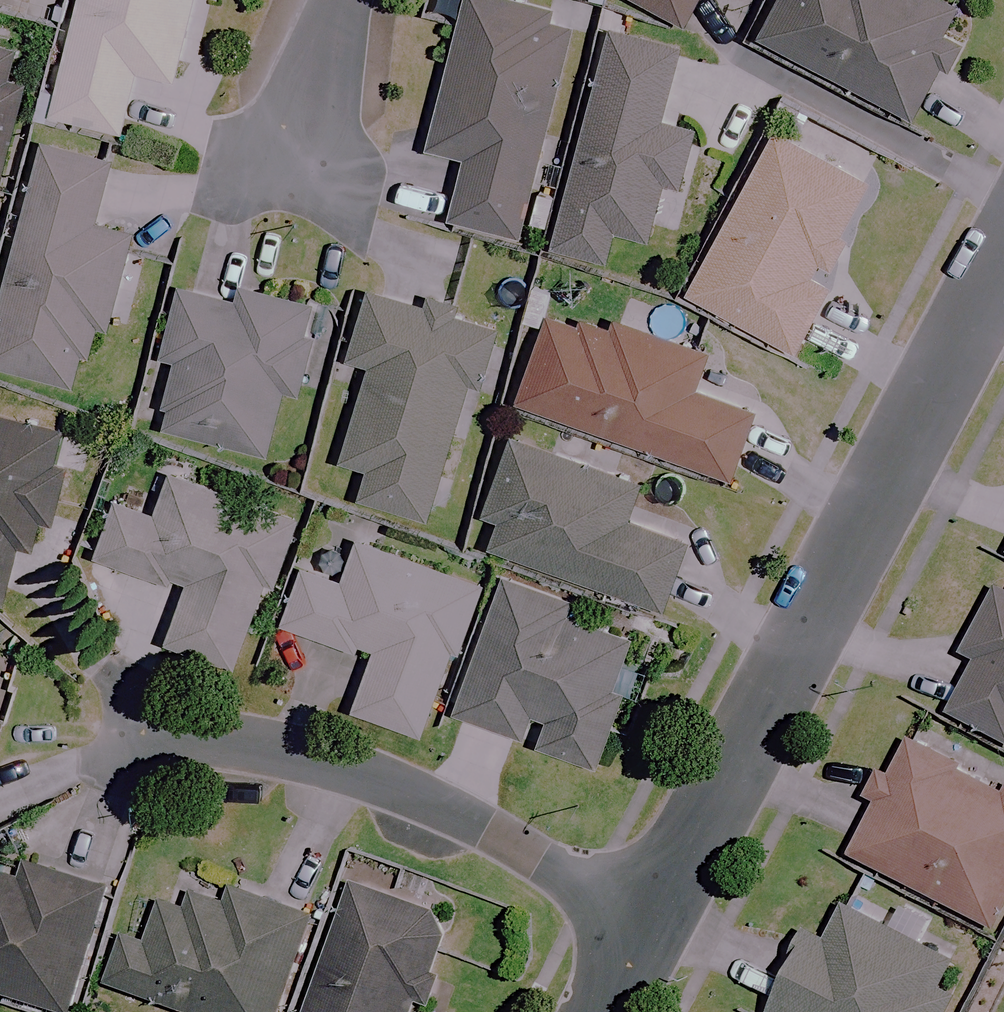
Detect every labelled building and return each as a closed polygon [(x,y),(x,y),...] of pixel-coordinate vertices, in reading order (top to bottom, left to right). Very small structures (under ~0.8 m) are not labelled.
[(55,87),(48,118),(118,135),(133,73),(171,82),(191,0),(77,0),(55,87)] [(550,11),(504,0),(463,0),(425,151),(461,160),(445,222),(516,240),(571,24),(548,18),(550,11)] [(683,26),(696,0),(629,0),(683,26)] [(756,39),(913,121),(953,44),(939,36),(953,8),(938,0),(776,0),(756,39)] [(675,50),(605,32),(549,249),(604,263),(612,233),(645,242),(660,185),(677,189),(692,132),(656,123),(675,50)] [(11,53),(0,50),(0,168),(21,87),(3,83),(11,53)] [(827,276),(845,242),(837,238),(866,181),(771,132),(685,297),(793,353),(831,278),(827,276)] [(88,359),(96,328),(105,330),(129,234),(91,224),(107,162),(37,144),(0,289),(0,369),(72,388),(80,357),(88,359)] [(281,392),(299,396),(312,344),(300,341),(309,305),(238,287),(234,304),(179,290),(162,357),(173,360),(156,429),(265,456),(281,392)] [(490,328),(365,290),(345,359),(368,366),(339,462),(365,470),(356,501),(424,521),(463,392),(470,394),(490,328)] [(609,338),(545,315),(514,403),(727,479),(751,414),(690,392),(704,355),(614,323),(609,338)] [(0,411),(0,604),(2,604),(12,549),(32,552),(37,525),(53,528),(66,460),(54,458),(61,423),(0,411)] [(639,485),(509,438),(484,508),(497,512),(485,547),(659,609),(683,543),(626,523),(639,485)] [(296,520),(168,472),(153,513),(116,499),(94,557),(183,591),(164,643),(231,669),(265,578),(274,581),(296,520)] [(479,585),(354,540),(339,582),(302,569),(282,626),(369,657),(350,711),(419,735),(450,648),(456,650),(479,585)] [(452,715),(522,740),(529,720),(544,725),(537,745),(594,765),(622,687),(613,684),(630,637),(565,613),(569,601),(501,577),(452,715)] [(998,581),(960,649),(977,658),(948,710),(1003,741),(1003,584),(998,581)] [(919,750),(893,801),(882,795),(851,855),(992,927),(1003,904),(1003,792),(1003,794),(919,750)] [(0,871),(0,995),(59,1011),(70,1011),(107,890),(21,864),(18,876),(0,871)] [(349,886),(307,1011),(424,1011),(454,921),(349,886)] [(162,911),(151,944),(125,935),(108,985),(184,1011),(277,1011),(310,918),(231,891),(225,906),(192,895),(184,919),(162,911)] [(842,907),(824,942),(808,934),(769,1011),(945,1011),(951,1000),(935,992),(950,962),(842,907)]
